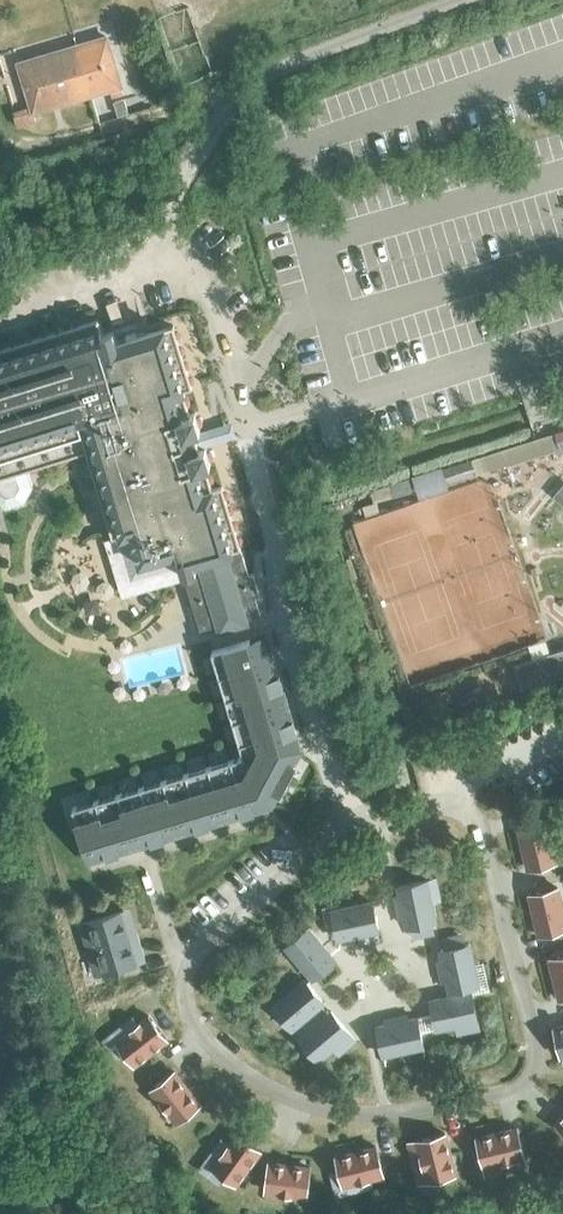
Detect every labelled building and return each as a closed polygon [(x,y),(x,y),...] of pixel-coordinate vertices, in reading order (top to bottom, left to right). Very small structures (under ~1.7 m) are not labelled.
[(78,45),(93,94),(110,88),(113,96),(124,92),(107,36),(78,45)] [(33,111),(93,94),(78,45),(19,63),(33,111)] [(102,334),(98,319),(0,349),(0,478),(86,451),(113,538),(117,537),(131,581),(181,566),(201,633),(218,628),(219,631),(248,623),(247,619),(261,615),(255,595),(259,594),(253,573),(249,574),(239,542),(222,486),(212,489),(205,466),(211,464),(205,447),(199,449),(193,432),(200,430),(195,412),(189,414),(182,391),(192,388),(173,326),(117,343),(113,330),(102,334)] [(285,760),(291,750),(258,643),(251,645),(249,639),(211,651),(243,755),(72,808),(86,853),(264,799),(270,789),(279,793),(294,765),(285,760)] [(543,683),(562,677),(562,649),(543,656),(515,664),(522,690),(543,683)] [(518,828),(523,848),(543,844),(551,842),(546,821),(543,822),(518,828)] [(543,844),(523,848),(528,869),(543,865),(556,862),(551,842),(543,844)] [(398,887),(402,907),(431,901),(426,881),(398,887)] [(529,894),(534,914),(562,908),(558,887),(529,894)] [(431,901),(402,907),(407,927),(435,921),(431,901)] [(372,902),(352,906),(358,935),(378,931),(372,902)] [(358,935),(352,906),(332,911),(338,939),(358,935)] [(562,908),(543,913),(534,915),(539,935),(543,934),(562,929),(562,910),(562,908)] [(104,973),(145,960),(137,933),(128,936),(120,912),(79,925),(87,951),(96,949),(104,973)] [(299,962),(322,944),(309,927),(286,946),(299,962)] [(335,960),(322,944),(299,962),(313,978),(335,960)] [(440,950),(445,971),(473,965),(469,944),(440,950)] [(555,979),(562,977),(562,955),(550,958),(555,979)] [(473,965),(445,971),(449,991),(451,991),(470,986),(478,985),(473,965)] [(555,979),(560,999),(562,998),(562,977),(555,979)] [(289,993),(308,1016),(323,1002),(305,980),(289,993)] [(477,1021),(470,986),(451,991),(452,996),(451,996),(457,1025),(477,1021)] [(292,1029),(308,1016),(289,993),(273,1007),(292,1029)] [(436,1029),(457,1025),(451,996),(430,1001),(436,1029)] [(315,1025),(334,1047),(350,1034),(331,1011),(315,1025)] [(167,1039),(149,1016),(116,1042),(134,1065),(167,1039)] [(397,1023),(403,1051),(423,1047),(417,1018),(397,1023)] [(383,1056),(403,1051),(397,1023),(376,1027),(383,1056)] [(318,1061),(334,1047),(315,1025),(299,1038),(318,1061)] [(554,1028),(560,1056),(562,1056),(562,1026),(554,1028)] [(200,1104),(174,1071),(151,1089),(177,1122),(200,1104)] [(483,1166),(524,1156),(517,1128),(476,1138),(483,1166)] [(237,1133),(212,1167),(235,1184),(260,1151),(237,1133)] [(445,1134),(417,1141),(427,1181),(455,1174),(445,1134)] [(376,1147),(336,1157),(342,1185),(383,1175),(376,1147)] [(310,1167),(269,1162),(265,1191),(306,1196),(310,1167)]
